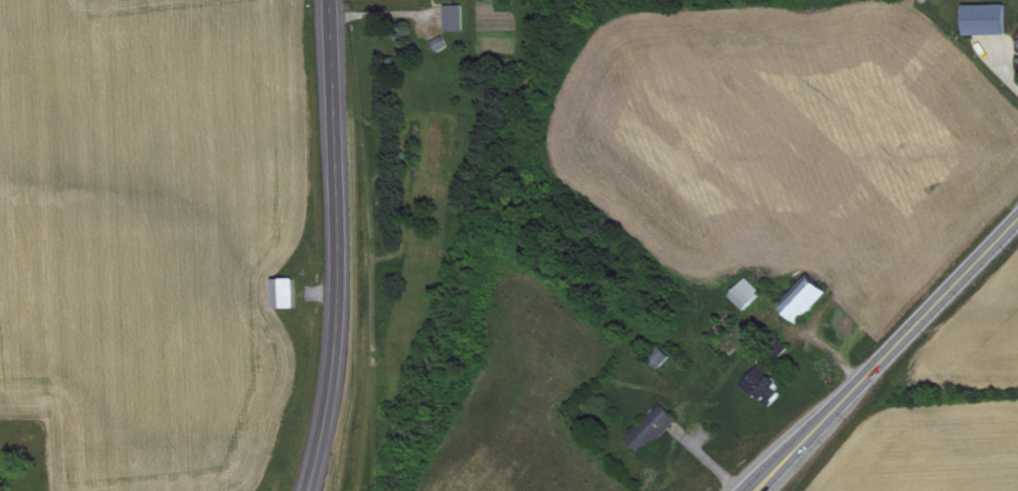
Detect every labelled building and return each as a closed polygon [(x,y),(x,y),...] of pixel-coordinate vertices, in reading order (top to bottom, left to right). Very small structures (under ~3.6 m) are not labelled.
[(451,8),(452,34),(471,33),(470,7),(451,8)] [(1013,37),(1012,7),(970,7),(970,38),(1013,37)] [(807,325),(836,294),(817,276),(788,307),(807,325)] [(769,295),(753,280),(736,298),(752,313),(769,295)] [(281,311),(302,310),(302,281),(280,281),(281,311)] [(678,360),(667,349),(655,361),(665,372),(678,360)] [(748,388),(760,400),(763,397),(777,409),(793,393),(766,368),(748,388)] [(647,458),(685,423),(669,406),(632,442),(647,458)]
